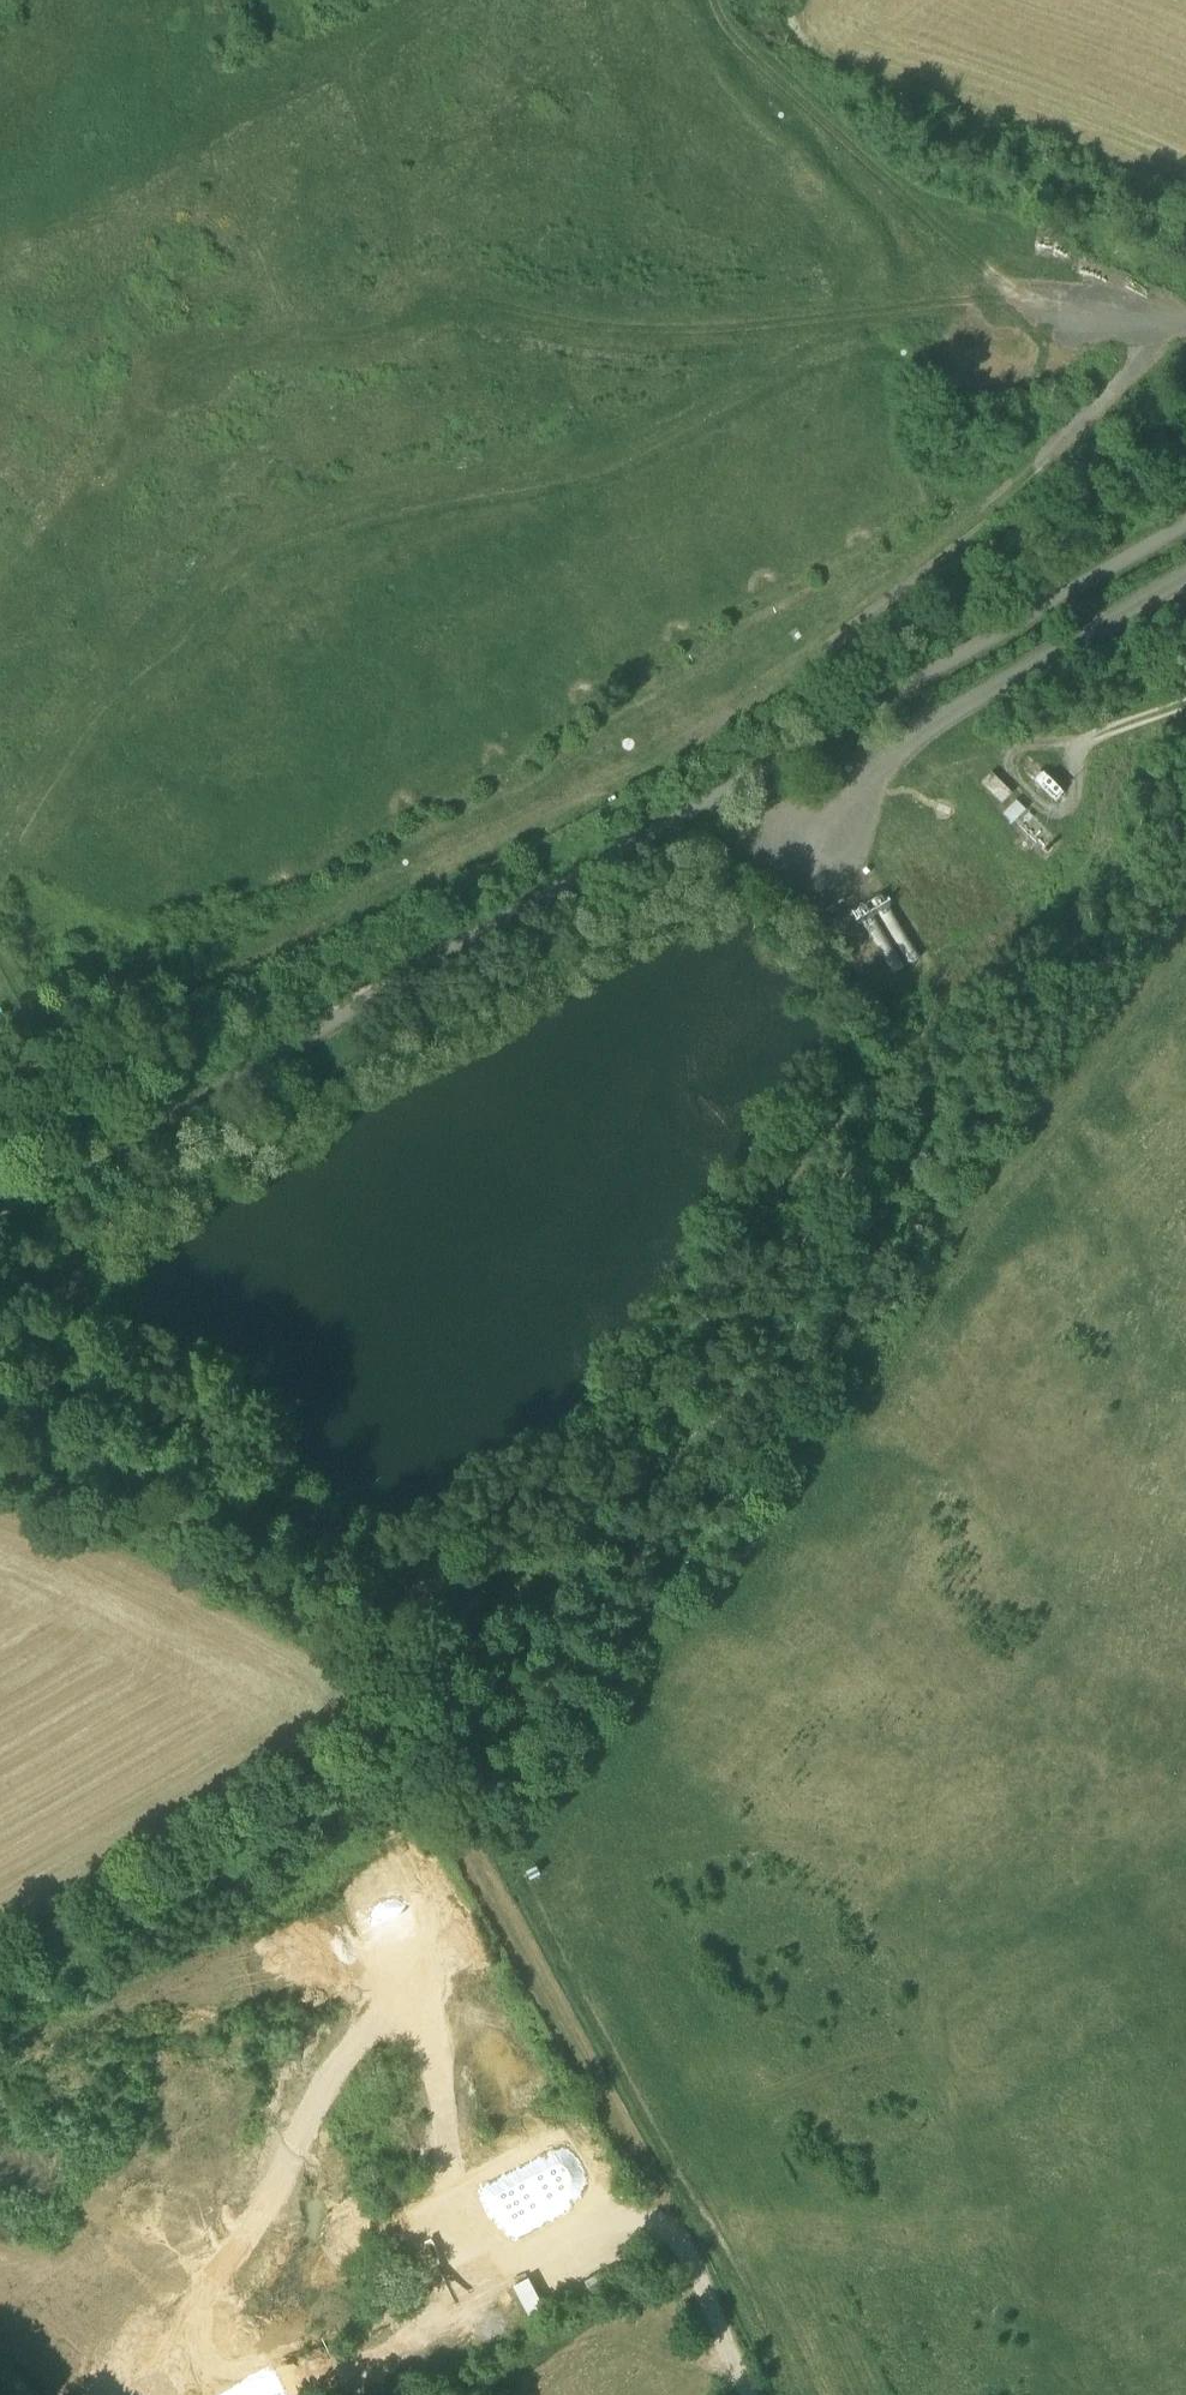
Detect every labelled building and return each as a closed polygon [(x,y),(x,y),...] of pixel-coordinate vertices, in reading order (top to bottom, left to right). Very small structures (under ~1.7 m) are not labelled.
[(992,771),(981,782),(1000,802),(1012,791),(992,771)] [(882,973),(914,960),(888,892),(856,904),(882,973)] [(513,2287),(529,2317),(544,2309),(528,2279),(513,2287)] [(555,2294),(561,2307),(571,2302),(565,2289),(555,2294)]
